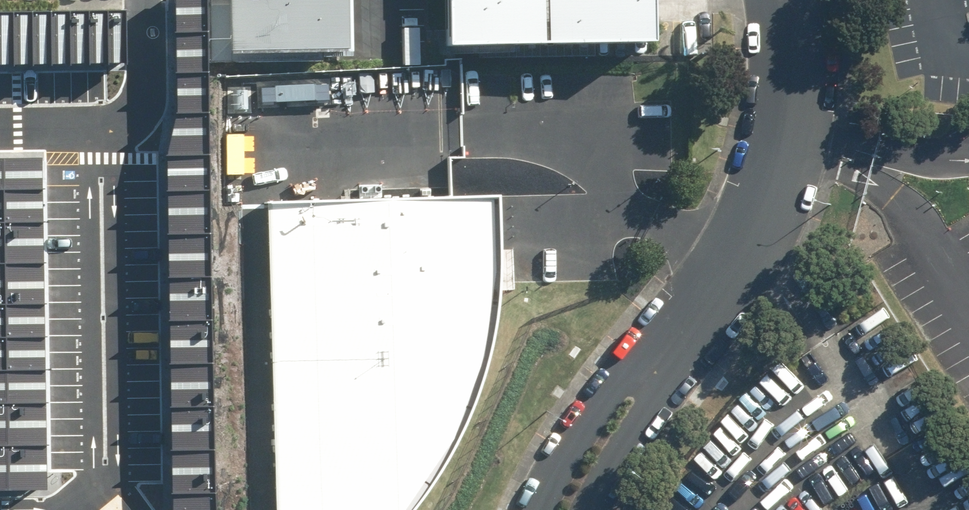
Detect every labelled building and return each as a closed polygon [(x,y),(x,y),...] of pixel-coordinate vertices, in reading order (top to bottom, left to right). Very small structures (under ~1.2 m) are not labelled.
[(210,155),(209,0),(174,0),(177,112),(166,156),(172,509),(215,509),(210,155)] [(214,53),(348,51),(347,0),(213,0),(214,53)] [(631,39),(629,0),(428,0),(428,42),(631,39)] [(127,62),(126,12),(0,14),(0,65),(127,62)] [(0,158),(0,490),(47,490),(41,158),(0,158)] [(279,509),(419,509),(451,473),(468,437),(485,396),(495,355),(501,330),(502,298),(504,233),(502,191),(272,196),(279,509)]
